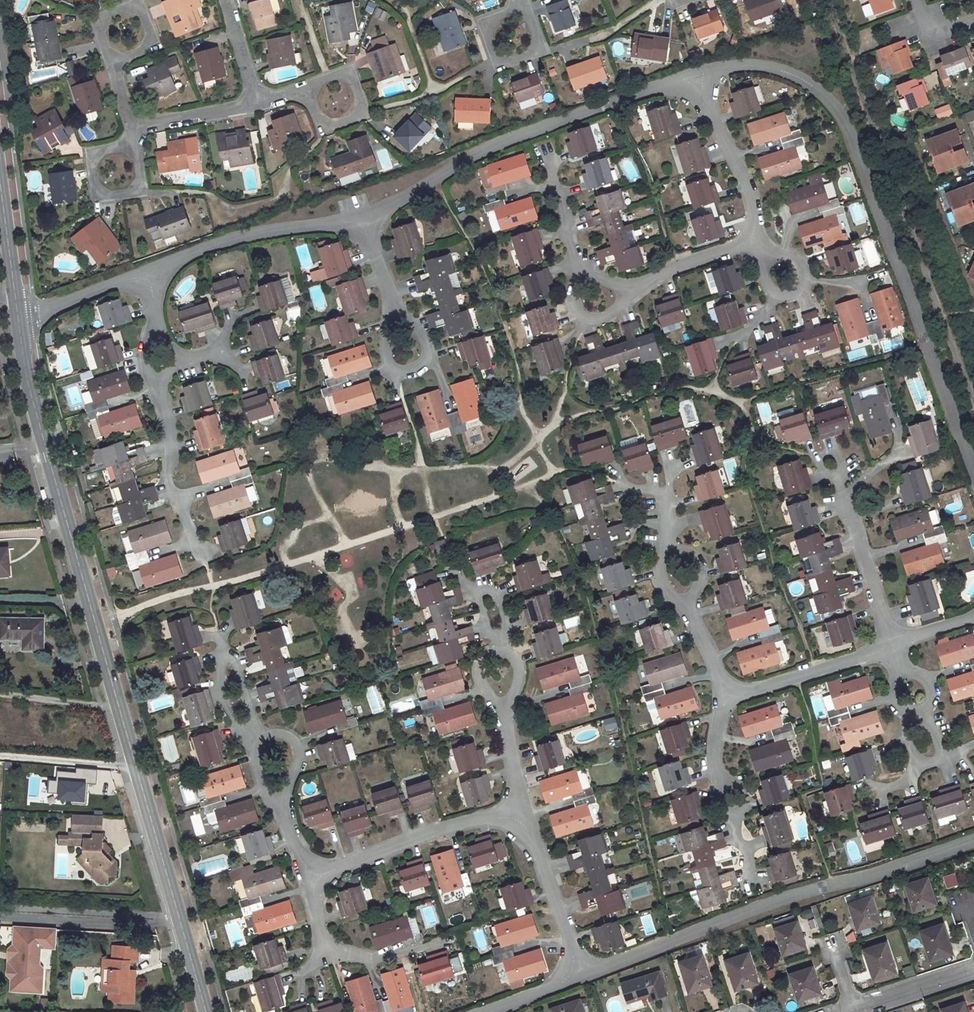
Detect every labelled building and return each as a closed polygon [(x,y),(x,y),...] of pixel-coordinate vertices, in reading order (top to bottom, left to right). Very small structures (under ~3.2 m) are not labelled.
[(191,10),(195,9),(201,6),(198,0),(196,2),(195,0),(172,0),(164,3),(170,19),(174,17),(181,34),(202,26),(198,15),(194,17),(191,10)] [(252,1),(250,1),(258,28),(275,23),(269,0),(252,0),(252,1)] [(548,6),(557,32),(575,25),(566,0),(565,0),(548,6)] [(744,1),(751,22),(785,9),(781,0),(746,0),(744,1)] [(874,14),(894,7),(891,0),(869,0),(874,14)] [(367,1),(365,11),(373,13),(376,3),(367,1)] [(351,3),(332,7),(333,16),(325,18),(328,31),(330,31),(332,42),(350,38),(348,31),(348,27),(355,26),(351,3)] [(864,17),(872,15),(869,4),(861,6),(864,17)] [(373,17),(384,20),(387,11),(375,8),(373,17)] [(463,46),(457,29),(461,28),(455,11),(434,19),(446,52),(463,46)] [(718,11),(692,20),(698,39),(724,29),(718,11)] [(48,13),(29,17),(30,24),(33,24),(37,42),(56,39),(53,20),(50,21),(48,13)] [(174,17),(170,19),(177,36),(181,34),(174,17)] [(461,28),(457,29),(463,46),(466,45),(461,28)] [(289,36),(268,41),(272,55),(275,68),(295,63),(295,66),(302,65),(300,53),(294,54),(289,36)] [(376,67),(396,60),(391,46),(389,46),(386,37),(372,42),(373,44),(372,44),(370,46),(368,49),(367,51),(368,54),(370,62),(373,61),(376,67)] [(635,38),(632,56),(667,61),(671,39),(653,37),(652,41),(635,38)] [(56,39),(37,42),(40,61),(37,62),(38,69),(57,65),(56,58),(60,57),(56,39)] [(914,67),(907,49),(910,48),(907,40),(882,49),(885,57),(888,56),(895,74),(914,67)] [(945,62),(938,65),(944,80),(951,78),(950,75),(972,66),(965,47),(943,56),(945,62)] [(217,48),(196,54),(204,81),(225,76),(222,65),(220,57),(217,48)] [(698,48),(689,51),(691,58),(700,55),(698,48)] [(601,57),(584,64),(585,67),(602,61),(601,57)] [(175,58),(171,60),(172,62),(164,65),(153,70),(156,76),(152,78),(146,81),(152,97),(163,93),(163,95),(175,90),(169,74),(180,70),(175,58)] [(396,60),(376,67),(380,80),(400,73),(396,60)] [(76,72),(74,73),(70,61),(65,63),(74,87),(73,88),(81,114),(95,109),(101,107),(98,98),(96,90),(93,82),(81,86),(77,87),(74,77),(77,75),(76,72)] [(584,64),(567,70),(574,90),(608,78),(602,61),(585,67),(584,64)] [(538,75),(512,85),(518,103),(544,93),(538,75)] [(904,91),(911,109),(930,102),(923,84),(926,83),(923,75),(920,76),(898,85),(901,92),(904,91)] [(754,87),(734,94),(736,102),(738,106),(732,108),(736,118),(761,110),(754,87)] [(456,103),(455,122),(490,124),(491,101),(473,100),(473,104),(456,103)] [(939,119),(953,114),(949,103),(935,108),(939,119)] [(667,105),(649,111),(655,128),(653,128),(657,141),(681,133),(677,120),(672,121),(670,115),(667,105)] [(81,114),(83,119),(86,121),(95,118),(97,115),(95,109),(81,114)] [(973,119),(973,109),(965,112),(968,122),(973,119)] [(68,140),(61,128),(64,127),(55,111),(37,120),(41,127),(42,129),(34,134),(44,151),(51,147),(52,149),(56,147),(54,143),(59,141),(61,144),(68,140)] [(785,113),(748,125),(755,145),(773,139),(773,137),(776,136),(777,138),(780,137),(783,144),(802,137),(800,131),(791,133),(785,113)] [(276,150),(284,147),(285,150),(295,146),(292,139),(301,136),(294,115),(274,122),(277,130),(279,134),(271,138),(272,140),(268,141),(270,148),(275,146),(276,150)] [(432,141),(426,135),(433,129),(426,123),(422,119),(418,115),(396,138),(411,152),(422,141),(427,146),(432,141)] [(67,134),(74,132),(71,123),(64,126),(67,134)] [(589,127),(569,134),(572,143),(573,146),(568,148),(571,159),(596,151),(589,127)] [(963,141),(959,129),(939,137),(941,141),(931,145),(939,167),(949,163),(951,168),(970,161),(966,149),(956,153),(952,154),(950,146),(953,145),(963,141)] [(246,142),(246,140),(251,139),(250,133),(245,134),(244,130),(236,131),(236,136),(231,136),(231,132),(226,133),(227,135),(218,137),(222,158),(230,156),(231,159),(232,167),(253,163),(249,142),(246,142)] [(366,137),(349,143),(352,153),(354,157),(350,158),(355,173),(376,165),(366,137)] [(785,151),(759,158),(766,179),(803,168),(796,147),(804,145),(802,137),(783,144),(785,151)] [(941,141),(939,137),(929,141),(931,145),(941,141)] [(170,151),(157,153),(161,172),(191,167),(191,171),(201,169),(196,138),(169,144),(170,151)] [(683,161),(682,162),(686,175),(711,167),(706,152),(701,154),(700,149),(696,139),(678,145),(683,161)] [(349,155),(332,160),(333,163),(350,157),(349,155)] [(509,182),(508,180),(512,179),(512,181),(524,177),(530,175),(524,155),(488,166),(494,187),(485,189),(488,197),(507,191),(505,183),(509,182)] [(350,157),(333,163),(338,178),(355,173),(350,158),(350,157)] [(590,178),(584,179),(588,190),(600,186),(601,189),(611,186),(610,183),(613,182),(605,158),(585,165),(588,173),(590,178)] [(939,167),(940,172),(951,168),(949,163),(939,167)] [(51,174),(50,174),(54,203),(75,200),(74,189),(73,182),(71,172),(68,172),(56,174),(55,169),(51,170),(51,174)] [(810,185),(786,193),(793,214),(818,206),(820,213),(822,212),(840,206),(838,199),(830,202),(822,181),(820,182),(819,178),(809,181),(810,185)] [(707,179),(687,185),(695,209),(719,201),(716,190),(711,192),(710,187),(707,179)] [(959,190),(961,194),(950,199),(959,221),(969,217),(971,221),(973,220),(973,206),(972,207),(970,200),(973,199),(973,198),(973,184),(959,190)] [(597,209),(589,212),(592,219),(618,211),(625,208),(619,190),(597,197),(599,202),(601,208),(597,209)] [(959,190),(949,194),(950,199),(961,194),(959,190)] [(531,199),(513,204),(514,207),(510,208),(509,206),(505,207),(503,200),(485,205),(486,213),(490,212),(488,215),(493,230),(496,231),(501,230),(537,219),(531,199)] [(840,206),(822,212),(824,219),(800,227),(806,247),(833,238),(834,243),(846,239),(845,234),(843,235),(837,216),(844,213),(842,205),(840,206)] [(174,212),(146,222),(153,242),(191,229),(184,209),(174,212)] [(592,219),(587,220),(590,227),(602,223),(605,221),(606,225),(609,234),(632,227),(631,224),(623,227),(618,211),(592,219)] [(952,211),(945,214),(951,227),(957,224),(952,211)] [(699,219),(692,221),(700,244),(726,236),(722,225),(716,227),(715,222),(713,214),(711,214),(710,212),(698,215),(699,219)] [(959,221),(960,225),(971,221),(969,217),(959,221)] [(99,218),(76,236),(81,243),(78,246),(83,252),(87,248),(91,245),(95,251),(92,254),(99,263),(117,248),(106,234),(109,232),(99,218)] [(400,244),(395,246),(399,259),(424,252),(420,239),(418,239),(413,223),(395,229),(398,239),(400,244)] [(610,247),(598,251),(600,258),(604,256),(630,248),(625,233),(632,230),(632,227),(609,234),(611,241),(613,246),(610,247)] [(537,229),(512,237),(516,251),(518,250),(523,266),(542,261),(539,250),(537,245),(542,244),(537,229)] [(109,232),(106,234),(117,248),(120,246),(109,232)] [(76,236),(72,239),(78,246),(81,243),(76,236)] [(339,242),(320,248),(325,265),(324,266),(327,278),(353,269),(349,256),(343,258),(342,252),(339,242)] [(851,243),(826,251),(829,262),(834,260),(836,265),(839,274),(859,267),(851,243)] [(91,245),(87,248),(92,254),(95,251),(91,245)] [(630,248),(604,256),(606,264),(614,261),(617,259),(619,265),(621,271),(643,264),(637,246),(630,248)] [(448,255),(427,262),(428,268),(430,273),(426,274),(419,276),(421,283),(448,274),(454,272),(448,255)] [(733,265),(713,272),(721,295),(746,287),(742,276),(737,278),(736,273),(733,265)] [(549,269),(523,277),(530,301),(551,295),(548,285),(546,281),(552,279),(549,269)] [(421,283),(417,284),(419,291),(431,288),(434,287),(436,291),(438,299),(462,292),(461,288),(453,291),(448,274),(421,283)] [(231,306),(229,301),(234,299),(243,297),(236,276),(212,284),(220,310),(231,306)] [(238,278),(241,289),(247,288),(244,276),(238,278)] [(296,300),(295,301),(287,277),(276,281),(274,276),(266,279),(267,284),(259,286),(262,296),(257,297),(261,312),(288,303),(289,308),(303,304),(303,298),(296,300)] [(364,298),(363,293),(367,292),(366,290),(362,277),(350,282),(348,276),(338,279),(340,285),(337,286),(347,315),(368,309),(364,298)] [(338,278),(327,281),(329,288),(337,286),(340,285),(338,279),(338,278)] [(892,288),(871,294),(876,308),(878,313),(880,312),(881,316),(879,317),(880,320),(872,323),(878,341),(886,339),(883,331),(904,324),(892,288)] [(462,292),(438,299),(440,306),(437,308),(438,312),(427,315),(429,322),(433,321),(460,312),(455,297),(463,294),(462,292)] [(665,305),(656,307),(663,327),(686,319),(678,295),(664,299),(665,305)] [(119,299),(99,305),(107,329),(132,321),(129,310),(123,312),(119,299)] [(862,322),(861,319),(863,318),(861,310),(857,299),(837,306),(849,342),(869,336),(872,344),(878,341),(872,323),(866,325),(865,322),(862,322)] [(735,301),(715,308),(723,331),(748,323),(744,312),(739,314),(738,310),(735,301)] [(208,302),(194,306),(195,308),(178,313),(185,332),(194,329),(200,327),(202,332),(215,327),(208,302)] [(547,307),(527,313),(534,336),(560,328),(556,318),(551,319),(549,315),(547,307)] [(473,333),(471,329),(472,329),(466,311),(460,312),(433,321),(435,328),(443,326),(446,325),(448,330),(450,336),(462,332),(463,337),(473,333)] [(807,332),(795,336),(803,359),(805,358),(803,351),(819,345),(810,318),(809,315),(802,317),(807,332)] [(345,316),(325,322),(333,345),(357,337),(354,327),(349,329),(348,325),(345,316)] [(818,316),(810,318),(819,345),(821,352),(840,345),(833,323),(821,327),(818,316)] [(271,319),(251,326),(255,336),(256,341),(251,342),(254,351),(279,343),(271,319)] [(624,344),(618,346),(625,369),(628,368),(625,361),(641,356),(632,329),(631,325),(625,328),(629,340),(630,342),(624,344)] [(778,325),(772,327),(773,331),(781,358),(798,352),(800,360),(803,359),(795,336),(783,339),(778,325)] [(640,326),(632,329),(641,356),(643,362),(661,356),(654,334),(649,336),(643,337),(642,335),(640,326)] [(773,331),(765,333),(769,344),(758,348),(765,370),(783,364),(781,358),(773,331)] [(101,341),(83,347),(91,371),(124,360),(121,350),(116,351),(114,347),(111,338),(110,339),(109,336),(100,339),(101,341)] [(483,336),(458,344),(461,354),(466,353),(467,357),(471,367),(491,361),(483,336)] [(601,336),(593,338),(594,342),(603,368),(620,363),(623,370),(625,369),(618,346),(611,348),(605,350),(604,347),(601,336)] [(713,360),(711,354),(716,353),(714,346),(711,338),(687,347),(697,377),(716,370),(713,360)] [(883,344),(885,355),(906,350),(903,338),(883,344)] [(562,369),(557,355),(563,353),(561,346),(558,339),(534,347),(537,360),(539,359),(544,375),(562,369)] [(594,342),(588,344),(591,352),(586,354),(587,357),(581,359),(583,366),(588,380),(606,374),(603,368),(594,342)] [(348,382),(345,375),(349,373),(348,371),(352,370),(353,372),(371,366),(365,346),(329,357),(335,378),(327,380),(329,388),(340,384),(348,382)] [(862,349),(847,354),(849,360),(864,356),(862,349)] [(275,350),(265,353),(267,357),(251,362),(255,373),(260,371),(262,376),(265,384),(284,378),(275,350)] [(750,354),(739,357),(740,362),(736,363),(727,366),(734,386),(757,378),(750,354)] [(583,366),(578,368),(583,382),(588,380),(583,366)] [(89,370),(80,373),(83,380),(92,377),(89,370)] [(108,398),(107,395),(111,394),(112,397),(123,394),(130,391),(124,371),(88,382),(94,403),(86,406),(88,412),(107,406),(105,399),(108,398)] [(285,380),(276,384),(278,390),(287,386),(285,380)] [(466,429),(463,421),(483,414),(472,380),(452,387),(458,405),(461,404),(461,408),(459,409),(460,412),(453,414),(459,432),(466,429)] [(204,381),(184,387),(187,396),(188,400),(183,402),(184,405),(187,412),(212,404),(204,381)] [(329,388),(323,389),(325,397),(334,394),(340,414),(375,403),(368,382),(350,388),(350,391),(347,392),(346,389),(342,391),(340,384),(329,388)] [(884,410),(883,407),(890,405),(885,387),(878,389),(880,397),(860,404),(871,439),(892,432),(886,414),(883,414),(882,411),(884,410)] [(81,392),(84,403),(91,401),(88,390),(81,392)] [(443,414),(441,410),(444,409),(438,392),(418,398),(429,432),(449,425),(452,434),(459,432),(453,414),(446,416),(445,413),(443,414)] [(253,393),(242,396),(250,422),(274,415),(274,413),(278,411),(276,401),(273,402),(271,403),(269,399),(268,394),(259,397),(255,398),(253,393)] [(389,412),(380,415),(387,435),(410,427),(402,403),(392,406),(394,411),(389,412)] [(107,406),(88,412),(90,420),(92,420),(97,438),(105,436),(105,437),(141,425),(135,405),(116,411),(117,413),(113,415),(113,412),(109,413),(107,406)] [(836,435),(835,430),(840,429),(850,426),(844,406),(827,411),(827,410),(814,414),(822,440),(836,435)] [(664,421),(651,425),(659,451),(673,447),(672,442),(677,440),(687,437),(679,411),(663,416),(664,421)] [(692,412),(684,414),(687,423),(695,421),(692,412)] [(803,413),(780,421),(781,425),(775,427),(779,439),(785,437),(786,440),(795,437),(799,436),(801,441),(811,438),(803,413)] [(201,436),(196,437),(200,451),(226,443),(222,430),(221,431),(216,414),(196,421),(199,431),(201,436)] [(929,420),(910,426),(913,436),(915,441),(909,443),(914,457),(940,449),(936,436),(934,436),(929,420)] [(467,430),(469,444),(482,442),(480,428),(467,430)] [(713,429),(694,435),(697,444),(699,450),(693,452),(698,465),(723,458),(719,445),(718,445),(713,429)] [(595,440),(578,445),(584,465),(594,462),(599,460),(601,464),(615,460),(607,435),(595,438),(595,440)] [(636,438),(621,443),(629,471),(638,468),(642,467),(644,472),(654,469),(646,444),(639,446),(636,438)] [(122,442),(100,449),(106,467),(140,456),(138,449),(128,452),(125,453),(123,447),(122,442)] [(233,451),(196,462),(203,483),(221,477),(221,475),(225,474),(226,476),(229,475),(231,482),(251,476),(249,468),(240,471),(233,451)] [(140,456),(106,467),(111,484),(110,484),(111,486),(134,479),(132,472),(130,467),(133,466),(147,462),(145,454),(140,456)] [(798,460),(779,466),(785,483),(783,483),(787,496),(813,488),(808,474),(803,476),(801,470),(798,460)] [(901,470),(916,467),(914,461),(900,464),(901,470)] [(907,490),(902,492),(906,505),(932,497),(927,484),(926,485),(921,468),(902,474),(905,484),(907,490)] [(716,470),(697,476),(700,485),(701,489),(696,491),(699,501),(724,493),(716,470)] [(226,491),(207,497),(214,518),(252,505),(245,486),(259,480),(256,474),(251,476),(231,482),(233,489),(230,489),(231,492),(227,493),(226,491)] [(134,479),(111,486),(112,489),(113,489),(118,505),(153,494),(156,493),(154,486),(141,490),(138,491),(136,486),(134,479)] [(591,480),(569,487),(575,505),(581,503),(608,495),(606,488),(595,491),(591,480)] [(144,510),(142,505),(145,504),(155,501),(153,494),(118,505),(119,509),(112,511),(110,517),(113,527),(146,516),(144,510)] [(608,495),(581,503),(587,519),(579,522),(580,525),(603,518),(599,505),(614,501),(612,494),(608,495)] [(792,506),(789,506),(796,530),(821,522),(818,511),(812,513),(810,509),(808,500),(803,502),(801,496),(790,500),(792,506)] [(725,504),(699,512),(703,525),(708,524),(710,530),(713,539),(732,534),(727,517),(729,516),(725,504)] [(926,510),(891,520),(898,541),(916,535),(916,533),(919,531),(920,534),(923,533),(925,539),(942,534),(940,527),(932,530),(926,510)] [(247,543),(245,536),(251,534),(246,518),(220,526),(223,535),(218,537),(222,551),(229,549),(231,554),(239,552),(238,546),(247,543)] [(603,518),(580,525),(581,527),(588,525),(593,540),(620,532),(624,531),(622,525),(610,528),(607,529),(605,523),(603,518)] [(149,548),(148,546),(152,545),(153,547),(171,541),(164,521),(128,533),(129,533),(121,536),(128,555),(125,556),(128,563),(147,556),(145,550),(149,548)] [(802,538),(797,540),(803,558),(809,556),(836,547),(834,541),(826,543),(822,544),(820,538),(819,533),(811,536),(810,531),(801,534),(802,538)] [(593,540),(587,542),(593,561),(615,554),(611,543),(623,540),(620,532),(593,540)] [(921,548),(902,554),(909,575),(943,564),(936,544),(945,541),(942,534),(925,539),(927,546),(924,547),(924,550),(921,551),(921,548)] [(444,541),(435,543),(438,553),(447,550),(444,541)] [(738,542),(719,549),(722,557),(723,561),(717,563),(719,566),(721,573),(742,567),(745,566),(738,542)] [(492,573),(490,568),(496,566),(505,564),(499,544),(483,549),(483,548),(470,552),(478,577),(492,573)] [(836,547),(809,556),(814,572),(807,574),(808,577),(830,570),(826,558),(842,553),(840,546),(836,547)] [(0,549),(0,574),(9,573),(7,548),(0,549)] [(147,556),(128,563),(130,570),(139,567),(146,587),(182,576),(175,555),(157,561),(158,564),(155,565),(154,562),(150,563),(147,556)] [(536,560),(516,566),(519,575),(520,579),(515,581),(518,591),(543,583),(536,560)] [(622,563),(602,569),(609,592),(634,585),(630,575),(626,576),(624,572),(622,563)] [(563,576),(573,572),(571,566),(560,570),(563,576)] [(830,570),(808,577),(809,580),(815,577),(821,593),(847,585),(851,584),(849,577),(837,581),(834,582),(832,577),(830,570)] [(739,579),(720,585),(722,593),(724,598),(718,599),(719,602),(721,610),(746,602),(739,579)] [(915,600),(910,601),(911,603),(914,616),(921,614),(923,621),(940,615),(938,608),(940,608),(936,595),(935,596),(930,579),(911,585),(914,595),(915,600)] [(440,583),(419,590),(424,607),(431,606),(457,597),(455,590),(443,594),(440,583)] [(836,612),(835,609),(841,607),(842,607),(838,596),(849,593),(847,585),(821,593),(813,596),(820,614),(822,613),(824,618),(837,614),(836,612)] [(252,593),(232,599),(236,609),(238,614),(232,616),(236,629),(262,621),(258,609),(257,610),(252,593)] [(546,593),(527,599),(530,608),(531,612),(526,613),(529,624),(554,617),(546,593)] [(635,595),(616,601),(623,624),(648,616),(645,606),(639,608),(638,604),(635,595)] [(449,613),(448,607),(451,606),(462,603),(460,596),(457,597),(431,606),(435,621),(428,624),(429,627),(452,620),(449,613)] [(752,633),(751,631),(755,630),(756,632),(759,631),(761,638),(779,633),(777,626),(768,628),(761,608),(749,612),(747,604),(730,609),(733,617),(727,619),(733,639),(752,633)] [(765,610),(768,622),(774,621),(771,608),(765,610)] [(851,615),(826,622),(834,646),(854,639),(851,631),(849,627),(855,625),(851,615)] [(189,617),(169,623),(175,639),(173,640),(177,652),(202,644),(198,631),(193,632),(192,626),(189,617)] [(2,618),(1,637),(24,639),(24,649),(43,649),(43,619),(2,618)] [(452,620),(429,627),(430,630),(437,627),(442,643),(469,635),(472,633),(471,627),(459,631),(455,632),(454,626),(452,620)] [(659,624),(640,630),(647,653),(672,645),(669,635),(663,636),(662,632),(659,624)] [(555,626),(536,633),(539,641),(540,645),(535,647),(538,658),(563,649),(555,626)] [(258,646),(250,648),(253,656),(279,648),(286,646),(285,645),(293,643),(288,628),(285,627),(280,628),(280,627),(268,631),(267,628),(259,630),(260,634),(258,634),(260,640),(262,645),(258,646)] [(764,645),(760,646),(761,648),(757,649),(757,647),(744,651),(738,653),(744,673),(779,662),(772,642),(781,640),(779,633),(761,638),(764,645)] [(442,643),(436,645),(442,663),(463,656),(460,646),(471,642),(469,635),(442,643)] [(937,646),(943,666),(962,660),(961,658),(965,657),(966,659),(969,658),(971,665),(973,664),(973,642),(972,636),(937,646)] [(253,656),(249,657),(251,664),(263,660),(266,659),(267,664),(269,671),(292,664),(292,661),(284,664),(279,648),(253,656)] [(680,653),(646,664),(652,685),(644,687),(646,694),(663,688),(661,681),(664,680),(664,678),(668,677),(668,679),(687,673),(680,653)] [(197,656),(172,664),(179,687),(199,682),(196,673),(194,669),(200,667),(197,656)] [(572,658),(537,669),(543,689),(562,684),(562,681),(565,680),(566,682),(569,681),(572,689),(586,684),(589,683),(587,676),(578,679),(572,658)] [(291,685),(286,669),(293,667),(292,664),(269,671),(271,678),(273,683),(270,684),(258,688),(260,695),(264,694),(291,685)] [(971,665),(973,672),(970,673),(970,675),(967,676),(966,674),(948,680),(954,700),(973,694),(973,664),(971,665)] [(442,703),(440,696),(443,695),(443,693),(447,692),(447,694),(453,692),(466,688),(459,669),(425,679),(431,700),(423,702),(425,708),(442,703)] [(848,712),(846,705),(849,704),(849,702),(853,701),(853,703),(863,700),(872,697),(865,677),(843,684),(841,679),(830,682),(832,688),(831,688),(837,708),(828,710),(831,718),(848,712)] [(423,682),(415,683),(418,698),(425,697),(423,682)] [(291,685),(264,694),(266,701),(275,698),(278,697),(279,703),(281,708),(303,702),(297,683),(291,685)] [(564,698),(546,704),(552,724),(586,713),(580,693),(589,691),(586,684),(572,689),(569,689),(571,696),(568,697),(569,700),(564,701),(564,698)] [(377,685),(364,688),(371,714),(384,711),(377,685)] [(691,688),(672,693),(673,695),(669,696),(669,694),(665,695),(663,688),(646,694),(648,701),(657,698),(663,718),(698,707),(691,688)] [(208,689),(183,697),(187,710),(188,710),(193,726),(213,720),(210,710),(208,705),(213,703),(208,689)] [(339,701),(305,711),(311,732),(329,726),(329,724),(333,723),(334,725),(337,724),(339,731),(356,726),(354,719),(346,721),(339,701)] [(442,703),(425,708),(427,716),(435,713),(442,734),(476,722),(470,702),(452,708),(453,710),(449,711),(448,709),(445,710),(442,703)] [(765,731),(765,728),(768,728),(769,730),(772,729),(774,735),(792,730),(790,724),(781,726),(774,705),(740,716),(747,737),(765,731)] [(180,713),(184,726),(189,725),(185,711),(180,713)] [(848,712),(831,718),(833,724),(842,721),(849,742),(841,744),(843,750),(860,745),(858,739),(882,732),(876,711),(857,717),(858,719),(854,720),(854,718),(851,719),(848,712)] [(605,730),(616,729),(615,717),(603,718),(605,730)] [(685,723),(661,731),(668,753),(687,747),(684,738),(683,734),(689,732),(685,723)] [(219,750),(217,745),(222,743),(218,729),(193,737),(197,750),(198,749),(203,766),(222,760),(219,750)] [(792,730),(774,735),(777,743),(773,744),(774,746),(770,747),(769,745),(751,750),(758,771),(793,760),(786,740),(794,737),(792,730)] [(618,734),(611,736),(614,744),(620,742),(618,734)] [(543,743),(538,746),(541,755),(542,758),(536,760),(537,763),(539,771),(565,763),(557,739),(555,740),(555,737),(542,740),(543,743)] [(342,738),(317,746),(319,753),(320,756),(326,755),(327,759),(330,768),(350,761),(342,738)] [(473,742),(453,749),(461,772),(485,764),(482,754),(477,756),(476,751),(473,742)] [(872,749),(846,757),(854,780),(873,774),(871,765),(870,761),(875,759),(872,749)] [(679,761),(660,767),(666,791),(692,782),(688,772),(683,774),(682,770),(679,761)] [(239,765),(205,776),(208,785),(199,787),(205,806),(207,805),(222,801),(220,794),(223,793),(223,790),(226,789),(227,791),(245,786),(239,765)] [(547,801),(555,799),(565,796),(565,793),(568,793),(569,795),(572,794),(574,801),(592,796),(590,788),(588,789),(583,774),(579,771),(575,772),(575,771),(541,781),(547,801)] [(782,774),(763,780),(766,789),(767,793),(762,794),(765,805),(789,797),(782,774)] [(486,790),(484,787),(490,785),(486,775),(462,783),(469,806),(488,800),(486,790)] [(426,809),(424,804),(428,803),(437,800),(431,781),(408,788),(415,813),(426,809)] [(849,800),(848,796),(853,795),(852,791),(849,784),(825,792),(832,815),(852,809),(849,800)] [(959,785),(940,791),(942,796),(932,799),(940,825),(957,820),(955,814),(968,810),(959,785)] [(396,787),(373,794),(379,814),(388,811),(392,809),(393,815),(404,811),(396,787)] [(696,808),(694,804),(700,802),(699,799),(697,792),(672,800),(679,823),(698,818),(696,808)] [(592,825),(585,805),(594,802),(592,796),(574,801),(576,808),(573,809),(574,811),(570,812),(570,810),(551,816),(557,836),(592,825)] [(908,806),(899,809),(905,829),(929,821),(921,796),(910,800),(912,805),(908,806)] [(222,801),(207,805),(209,812),(217,810),(223,830),(258,819),(252,799),(233,805),(234,807),(230,808),(230,806),(226,807),(224,800),(222,801)] [(327,799),(304,806),(310,825),(319,823),(323,822),(324,827),(335,824),(327,799)] [(360,833),(358,828),(362,827),(371,824),(365,805),(342,812),(350,837),(360,833)] [(784,810),(765,815),(768,825),(763,827),(769,846),(795,838),(791,825),(790,826),(784,810)] [(888,810),(875,814),(876,819),(870,820),(861,823),(867,843),(883,838),(884,839),(896,835),(888,810)] [(199,813),(190,816),(195,835),(204,833),(199,813)] [(94,878),(99,882),(107,882),(108,875),(116,875),(116,862),(112,862),(105,855),(107,853),(110,849),(104,843),(102,843),(103,834),(102,834),(102,818),(74,817),(73,833),(70,832),(70,836),(60,836),(59,843),(85,845),(84,853),(84,854),(86,856),(92,855),(91,862),(94,866),(94,877),(94,878)] [(703,827),(681,833),(687,851),(693,849),(720,841),(717,834),(706,837),(703,827)] [(580,851),(572,854),(574,861),(601,853),(607,851),(601,833),(579,839),(581,845),(583,850),(580,851)] [(499,860),(499,859),(506,857),(501,843),(494,845),(491,835),(481,838),(482,844),(478,845),(469,848),(476,868),(499,860)] [(241,836),(234,837),(237,853),(243,852),(241,836)] [(690,864),(685,865),(686,867),(681,869),(682,874),(692,871),(715,864),(712,857),(710,851),(713,850),(725,846),(723,840),(720,841),(693,849),(698,865),(691,868),(690,864)] [(823,847),(826,856),(832,854),(829,845),(823,847)] [(457,873),(455,869),(458,868),(452,850),(432,856),(443,891),(463,884),(466,893),(473,891),(467,873),(460,876),(459,872),(457,873)] [(200,851),(191,854),(194,863),(202,860),(200,851)] [(796,880),(794,875),(797,874),(789,851),(770,857),(773,866),(767,868),(771,882),(782,878),(784,884),(796,880)] [(269,852),(250,858),(252,864),(271,858),(269,852)] [(84,853),(77,859),(94,878),(94,877),(94,866),(91,862),(92,855),(86,856),(84,854),(84,853)] [(116,862),(107,853),(105,855),(112,862),(116,862)] [(574,861),(570,863),(572,869),(587,865),(591,876),(614,869),(613,867),(605,869),(601,853),(574,861)] [(408,869),(401,871),(407,891),(430,884),(422,859),(412,862),(413,867),(408,869)] [(262,902),(259,896),(263,895),(262,892),(266,891),(267,893),(285,888),(279,867),(255,874),(252,864),(238,868),(232,870),(228,871),(231,882),(244,878),(250,898),(242,900),(244,908),(262,902)] [(715,864),(692,871),(693,873),(700,871),(705,887),(731,879),(735,877),(733,871),(721,874),(718,875),(717,870),(715,864)] [(591,890),(580,893),(582,900),(585,899),(612,891),(607,875),(614,872),(614,869),(591,876),(593,884),(594,889),(591,890)] [(954,872),(942,876),(946,888),(958,884),(954,872)] [(909,884),(906,886),(914,911),(935,903),(930,888),(931,888),(928,878),(925,879),(923,874),(908,879),(909,884)] [(724,894),(722,889),(725,888),(733,886),(731,879),(705,887),(698,889),(704,907),(706,907),(708,912),(719,908),(718,903),(726,901),(724,894)] [(521,882),(501,889),(508,911),(533,903),(530,893),(525,895),(524,891),(521,882)] [(345,905),(339,907),(340,909),(342,917),(368,910),(360,886),(341,892),(344,901),(345,905)] [(612,891),(585,899),(587,906),(599,903),(602,914),(624,907),(619,888),(612,891)] [(854,908),(850,909),(853,915),(854,914),(859,930),(879,922),(871,897),(852,903),(854,908)] [(290,901),(271,907),(272,909),(268,910),(267,908),(264,909),(262,902),(244,908),(246,915),(255,912),(261,932),(296,921),(290,901)] [(516,942),(515,939),(519,938),(519,940),(533,936),(538,935),(531,915),(497,926),(504,946),(495,949),(497,955),(512,950),(514,949),(512,943),(516,942)] [(406,917),(371,928),(377,948),(396,942),(396,940),(399,939),(400,941),(403,940),(405,947),(423,941),(421,934),(412,936),(406,917)] [(617,920),(592,928),(594,935),(595,939),(601,937),(604,950),(624,944),(617,920)] [(795,923),(775,929),(784,955),(805,947),(799,932),(801,932),(798,926),(796,927),(795,923)] [(941,925),(921,932),(931,961),(952,953),(946,934),(947,934),(945,929),(943,929),(941,925)] [(18,928),(15,928),(14,946),(9,950),(8,975),(12,980),(12,992),(15,992),(16,980),(11,975),(11,970),(16,965),(17,960),(12,955),(12,950),(17,946),(18,928)] [(57,930),(18,928),(17,946),(12,950),(12,955),(17,960),(16,965),(11,970),(11,975),(16,980),(15,992),(43,993),(44,969),(40,965),(34,959),(35,948),(41,948),(56,949),(57,930)] [(284,968),(281,962),(287,960),(284,950),(278,951),(277,947),(274,939),(255,945),(261,965),(264,974),(284,968)] [(869,954),(866,955),(868,960),(869,960),(875,979),(896,972),(886,943),(867,949),(869,954)] [(135,979),(128,979),(129,970),(130,961),(137,962),(138,947),(113,946),(112,960),(104,959),(103,983),(110,984),(110,992),(109,1001),(133,1003),(135,979)] [(525,984),(523,977),(545,969),(539,949),(520,955),(521,958),(518,959),(517,956),(514,957),(512,950),(497,955),(494,956),(496,963),(505,960),(514,988),(525,984)] [(428,962),(419,965),(425,984),(441,978),(442,980),(454,976),(446,950),(433,955),(434,960),(428,962)] [(731,964),(728,965),(730,971),(732,971),(738,990),(758,983),(748,953),(730,960),(731,964)] [(702,956),(683,962),(684,967),(682,967),(683,973),(685,973),(691,992),(711,985),(702,956)] [(503,963),(498,964),(501,979),(506,978),(503,963)] [(261,965),(255,967),(258,976),(264,974),(261,965)] [(393,1008),(413,1002),(402,968),(382,974),(388,993),(390,992),(391,996),(389,996),(390,999),(382,1001),(386,1011),(394,1011),(393,1008)] [(820,993),(815,979),(817,978),(814,972),(812,973),(810,969),(791,975),(799,1000),(820,993)] [(658,972),(622,984),(627,1002),(643,997),(643,996),(648,994),(649,1000),(666,995),(658,972)] [(280,995),(278,989),(283,988),(279,973),(253,981),(257,994),(259,994),(264,1010),(283,1004),(280,995)] [(371,995),(373,994),(367,976),(347,982),(356,1011),(372,1011),(378,1010),(378,1011),(386,1011),(382,1001),(382,999),(375,1001),(374,998),(372,999),(371,995)] [(256,1011),(260,1011),(262,1011),(255,995),(250,997),(256,1011)] [(550,1010),(551,1011),(583,1011),(579,1000),(550,1010)] [(292,1006),(294,1011),(290,1011),(310,1011),(307,1001),(292,1006)] [(318,1004),(320,1011),(346,1011),(343,1002),(334,1005),(330,1007),(328,1001),(318,1004)] [(962,1003),(942,1010),(942,1011),(965,1011),(962,1003)]
